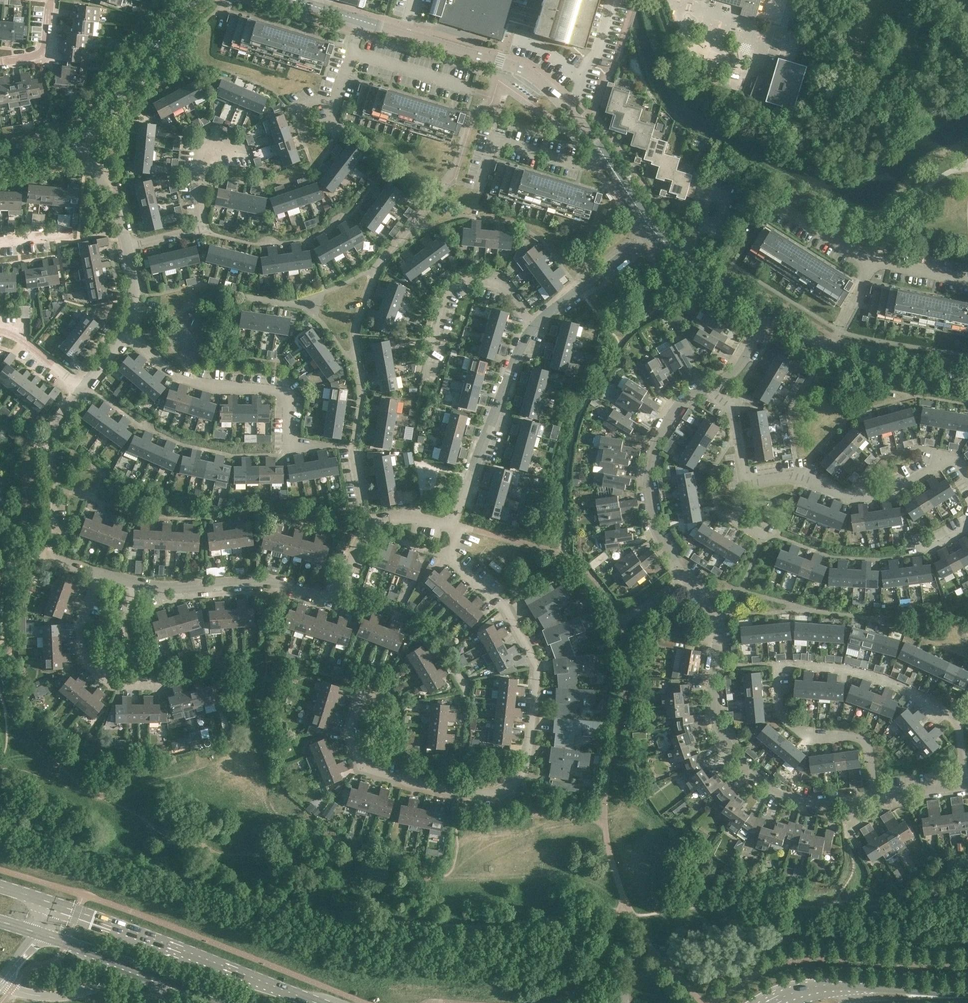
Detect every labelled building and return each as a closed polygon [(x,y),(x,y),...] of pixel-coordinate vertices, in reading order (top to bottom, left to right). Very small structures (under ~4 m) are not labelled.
[(513,0),(433,0),(429,12),(440,15),(439,20),(501,39),(513,0)] [(539,36),(580,48),(595,0),(549,0),(539,36)] [(742,8),(740,15),(755,20),(755,19),(761,0),(716,0),(742,8)] [(73,20),(93,22),(98,22),(99,8),(79,6),(79,13),(71,13),(71,19),(73,20)] [(143,17),(148,11),(140,9),(138,15),(143,17)] [(316,41),(231,15),(222,45),(319,74),(322,65),(327,67),(333,45),(316,40),(316,41)] [(93,22),(73,20),(73,27),(65,26),(65,33),(67,33),(87,35),(92,36),(93,22)] [(13,23),(2,22),(1,39),(12,40),(13,23)] [(24,23),(13,23),(12,40),(23,41),(24,23)] [(59,40),(59,46),(86,49),(87,35),(67,33),(67,40),(59,40)] [(86,49),(59,46),(58,53),(65,53),(65,61),(67,61),(86,63),(85,62),(86,49)] [(759,73),(747,101),(764,108),(766,103),(793,111),(807,67),(769,56),(764,74),(759,73)] [(603,59),(601,64),(610,67),(612,62),(603,59)] [(86,63),(67,61),(66,67),(62,66),(61,70),(55,70),(53,86),(74,88),(76,75),(85,75),(86,63)] [(740,80),(741,75),(729,71),(727,76),(740,80)] [(21,82),(16,83),(19,100),(28,99),(29,104),(30,104),(25,73),(20,74),(21,82)] [(30,73),(25,73),(30,104),(32,104),(31,98),(40,96),(44,95),(42,83),(38,84),(37,80),(31,81),(30,73)] [(8,102),(19,100),(16,83),(10,84),(9,76),(4,77),(8,102)] [(8,102),(4,77),(0,78),(0,86),(0,104),(8,102)] [(222,79),(221,81),(211,77),(212,93),(215,95),(214,98),(225,102),(227,99),(233,84),(222,79)] [(196,81),(185,86),(193,101),(204,95),(196,81)] [(609,82),(601,107),(607,109),(606,112),(614,114),(610,129),(617,131),(627,135),(628,131),(618,128),(625,106),(628,94),(620,92),(621,89),(614,87),(615,83),(614,83),(609,82)] [(227,99),(238,104),(245,88),(233,84),(227,99)] [(447,110),(362,85),(353,114),(450,143),(453,134),(458,136),(464,114),(447,109),(447,110)] [(193,101),(185,86),(175,92),(183,107),(193,101)] [(238,104),(249,109),(256,93),(245,88),(238,104)] [(172,112),(183,107),(175,92),(164,98),(172,112)] [(261,113),(267,98),(256,93),(249,109),(261,113)] [(172,112),(164,98),(153,104),(161,118),(172,112)] [(344,100),(341,108),(349,110),(351,102),(344,100)] [(632,108),(625,106),(618,128),(628,131),(634,133),(638,120),(642,108),(633,106),(632,108)] [(283,115),(267,120),(263,122),(267,134),(272,132),(287,126),(283,115)] [(638,120),(634,133),(631,145),(640,147),(640,145),(648,147),(650,139),(654,127),(646,125),(646,122),(638,120)] [(139,124),(138,136),(154,137),(155,125),(139,124)] [(272,132),(276,143),(291,138),(287,126),(272,132)] [(154,137),(138,136),(137,148),(153,149),(154,137)] [(276,143),(280,155),(295,149),(291,138),(276,143)] [(650,139),(648,147),(644,159),(652,161),(652,163),(660,166),(664,153),(667,141),(659,139),(658,141),(650,139)] [(337,144),(334,148),(339,152),(342,148),(337,144)] [(349,144),(341,154),(354,164),(362,154),(349,144)] [(152,161),(153,149),(137,148),(136,159),(152,161)] [(284,166),(299,161),(295,149),(280,155),(284,166)] [(672,155),(664,153),(660,166),(656,178),(665,180),(666,178),(673,180),(676,172),(679,160),(671,158),(672,155)] [(354,164),(341,154),(334,163),(347,173),(354,164)] [(152,161),(136,159),(134,172),(151,173),(152,161)] [(322,163),(319,167),(325,171),(328,167),(322,163)] [(334,163),(326,172),(339,182),(347,173),(334,163)] [(583,188),(498,164),(490,193),(587,221),(590,213),(594,214),(601,193),(584,188),(583,188)] [(319,167),(316,171),(322,175),(325,171),(319,167)] [(673,180),(670,192),(678,194),(677,197),(686,199),(687,195),(693,197),(695,192),(696,187),(698,182),(699,177),(700,172),(694,170),(693,174),(684,171),(683,174),(676,172),(673,180)] [(339,182),(326,172),(319,182),(332,192),(339,182)] [(135,185),(138,196),(154,193),(151,181),(135,185)] [(315,183),(303,187),(309,203),(324,197),(322,191),(318,193),(315,183)] [(402,193),(389,183),(382,193),(395,203),(402,193)] [(27,203),(40,204),(41,186),(28,185),(27,203)] [(52,205),(54,187),(41,186),(40,204),(52,205)] [(67,188),(54,187),(52,205),(65,206),(67,188)] [(303,187),(292,191),(298,207),(309,203),(303,187)] [(67,188),(65,206),(65,209),(67,210),(71,208),(73,208),(73,207),(78,208),(80,190),(73,189),(67,188)] [(231,191),(219,189),(215,205),(227,208),(231,191)] [(242,194),(231,191),(227,208),(239,210),(242,194)] [(298,207),(292,191),(281,195),(286,211),(298,207)] [(8,210),(8,192),(0,192),(0,214),(2,214),(2,210),(8,210)] [(21,215),(22,192),(8,192),(8,210),(8,215),(21,215)] [(140,208),(157,204),(154,193),(138,196),(140,208)] [(388,212),(395,203),(382,193),(375,203),(388,212)] [(250,213),(254,196),(242,194),(239,210),(250,213)] [(275,215),(286,211),(281,195),(269,199),(275,215)] [(266,199),(254,196),(250,213),(263,215),(266,199)] [(325,212),(329,210),(332,209),(329,203),(323,206),(325,212)] [(381,222),(388,212),(375,203),(367,212),(381,222)] [(159,216),(157,204),(140,208),(143,220),(159,216)] [(381,222),(367,212),(360,222),(373,232),(381,222)] [(146,232),(162,228),(159,216),(143,220),(146,232)] [(471,229),(463,228),(462,244),(474,245),(476,220),(471,220),(471,229)] [(474,245),(486,246),(487,230),(480,230),(481,220),(476,220),(474,245)] [(349,229),(345,221),(341,224),(353,246),(357,251),(362,248),(363,240),(364,240),(356,225),(349,229)] [(495,222),(494,231),(487,230),(486,246),(498,247),(500,222),(495,222)] [(505,223),(500,222),(498,247),(510,249),(512,232),(504,232),(505,223)] [(343,252),(353,246),(341,224),(337,226),(341,234),(335,237),(343,252)] [(766,226),(758,238),(749,252),(806,288),(835,306),(837,304),(841,307),(856,283),(851,280),(766,226)] [(740,241),(744,235),(737,230),(732,236),(740,241)] [(329,241),(324,233),(320,235),(333,258),(343,252),(335,237),(329,241)] [(322,264),(333,258),(320,235),(316,238),(321,246),(314,249),(322,264)] [(439,258),(449,250),(439,237),(433,241),(428,235),(424,238),(439,258)] [(81,258),(100,254),(98,246),(109,244),(108,237),(92,240),(93,244),(89,245),(88,241),(78,243),(78,247),(81,258)] [(425,247),(420,251),(430,265),(439,258),(424,238),(420,240),(425,247)] [(286,270),(298,269),(294,243),(289,244),(291,253),(283,254),(286,270)] [(294,243),(298,269),(311,267),(308,250),(300,252),(299,243),(294,243)] [(221,248),(209,245),(205,261),(217,264),(221,248)] [(199,263),(195,246),(183,249),(187,265),(199,263)] [(274,272),(286,270),(283,254),(276,255),(275,246),(270,247),(274,272)] [(520,256),(527,265),(547,250),(545,246),(537,252),(533,246),(520,256)] [(263,274),(274,272),(270,247),(266,248),(267,257),(260,258),(263,274)] [(233,251),(221,248),(217,264),(228,267),(233,251)] [(175,268),(187,265),(183,249),(172,252),(175,268)] [(414,256),(409,249),(405,252),(421,272),(430,265),(420,251),(414,256)] [(527,265),(534,275),(547,265),(543,259),(550,254),(547,250),(527,265)] [(228,267),(240,270),(244,254),(233,251),(228,267)] [(172,252),(160,254),(164,271),(175,268),(172,252)] [(410,280),(421,272),(405,252),(401,255),(406,262),(400,266),(410,280)] [(100,254),(81,258),(83,269),(105,264),(106,267),(109,266),(108,261),(101,262),(100,254)] [(164,271),(160,254),(148,257),(152,273),(164,271)] [(252,273),(256,257),(244,254),(240,270),(252,273)] [(54,265),(49,266),(46,267),(49,285),(60,283),(58,269),(60,269),(58,258),(53,259),(54,265)] [(42,260),(43,267),(35,268),(38,287),(49,285),(46,267),(49,266),(48,259),(42,260)] [(27,289),(38,287),(35,268),(27,270),(26,263),(21,264),(21,266),(23,275),(25,274),(27,289)] [(105,264),(83,269),(78,269),(80,280),(85,279),(85,280),(104,276),(104,278),(111,277),(110,272),(107,272),(106,267),(105,264)] [(559,265),(551,271),(547,265),(534,275),(542,284),(562,269),(559,265)] [(13,273),(7,274),(5,274),(5,291),(16,291),(16,277),(19,277),(18,266),(13,266),(13,273)] [(565,273),(562,269),(542,284),(549,294),(561,284),(557,278),(565,273)] [(105,284),(104,278),(104,276),(85,280),(87,291),(106,287),(106,289),(113,287),(112,282),(105,284)] [(379,286),(377,290),(401,299),(406,287),(390,281),(387,289),(379,286)] [(875,286),(869,316),(967,336),(967,305),(875,286)] [(107,294),(106,289),(105,287),(87,290),(89,301),(96,300),(96,304),(120,300),(118,292),(116,293),(107,294)] [(384,297),(381,304),(397,310),(401,299),(377,290),(376,294),(384,297)] [(52,302),(53,310),(55,312),(60,306),(63,302),(63,301),(59,301),(57,302),(52,302)] [(379,311),(371,308),(369,313),(393,321),(397,310),(381,304),(379,311)] [(708,306),(700,319),(700,320),(713,328),(710,333),(725,342),(728,337),(721,332),(725,324),(731,328),(734,322),(708,306)] [(491,308),(488,320),(504,324),(508,313),(491,308)] [(42,310),(42,317),(49,317),(51,317),(50,309),(42,310)] [(242,311),(240,319),(239,327),(251,329),(254,313),(242,311)] [(251,329),(263,331),(266,315),(254,313),(251,329)] [(388,333),(393,321),(369,313),(367,317),(376,320),(373,327),(388,333)] [(86,314),(79,322),(94,334),(98,328),(107,335),(112,329),(100,319),(97,323),(92,319),(86,314)] [(275,333),(278,316),(266,315),(263,331),(275,333)] [(290,318),(278,316),(275,333),(288,335),(290,319),(290,318)] [(562,319),(559,332),(575,336),(579,324),(562,319)] [(488,320),(484,331),(501,336),(504,324),(488,320)] [(94,334),(79,322),(72,331),(87,342),(85,345),(91,349),(94,345),(88,341),(94,334)] [(425,327),(419,325),(417,331),(423,333),(425,327)] [(725,342),(710,333),(700,327),(694,338),(713,350),(716,344),(732,354),(735,348),(725,342)] [(319,339),(312,329),(298,338),(305,348),(319,339)] [(87,342),(72,331),(65,339),(80,351),(78,353),(84,357),(87,353),(82,349),(85,345),(87,342)] [(501,336),(484,331),(481,343),(497,348),(501,336)] [(575,336),(559,332),(555,343),(572,348),(575,336)] [(695,351),(687,337),(674,344),(689,372),(695,369),(690,360),(695,357),(693,352),(695,351)] [(80,351),(65,339),(59,348),(64,352),(61,356),(67,361),(79,370),(84,365),(75,357),(78,353),(80,351)] [(305,348),(312,358),(326,349),(319,339),(305,348)] [(365,353),(365,357),(391,353),(389,341),(372,344),(373,352),(365,353)] [(497,348),(481,343),(477,355),(494,360),(497,348)] [(572,348),(555,343),(552,356),(569,360),(572,348)] [(691,375),(689,372),(674,344),(660,352),(668,366),(670,370),(671,372),(679,368),(685,378),(691,375)] [(319,368),(333,358),(326,349),(312,358),(319,368)] [(5,385),(16,370),(10,365),(17,356),(11,351),(9,354),(1,364),(5,367),(0,374),(0,381),(5,385)] [(793,360),(779,352),(773,362),(787,371),(793,360)] [(376,367),(393,364),(391,353),(365,357),(366,362),(375,360),(376,367)] [(134,361),(128,356),(117,369),(127,377),(143,357),(140,354),(135,360),(134,361)] [(569,360),(552,356),(549,367),(566,372),(569,360)] [(127,377),(136,385),(147,372),(141,368),(147,361),(143,357),(127,377)] [(487,362),(470,358),(464,357),(461,368),(467,369),(467,370),(484,374),(487,362)] [(665,373),(670,370),(668,366),(663,368),(656,357),(646,363),(645,361),(639,365),(646,377),(651,374),(658,386),(665,383),(663,379),(667,377),(665,373)] [(805,371),(808,365),(796,357),(792,363),(805,371)] [(333,358),(319,368),(326,378),(340,369),(333,358)] [(773,362),(767,373),(781,381),(787,371),(773,362)] [(369,376),(369,381),(395,376),(393,364),(376,367),(377,374),(369,376)] [(546,383),(549,371),(532,366),(529,378),(546,383)] [(27,370),(23,375),(16,370),(5,385),(13,392),(25,377),(27,379),(31,373),(27,370)] [(158,370),(152,377),(147,372),(136,385),(145,393),(162,373),(158,370)] [(484,374),(467,370),(464,382),(481,386),(484,374)] [(165,376),(162,373),(145,393),(154,401),(165,388),(159,383),(165,376)] [(781,381),(767,373),(760,383),(775,391),(781,381)] [(31,382),(27,379),(25,377),(13,392),(17,394),(14,398),(19,402),(22,398),(33,384),(35,385),(39,380),(36,376),(31,382)] [(380,391),(397,388),(395,376),(369,381),(370,385),(379,384),(380,391)] [(648,389),(630,377),(623,388),(625,389),(654,408),(657,410),(661,405),(650,398),(649,400),(643,396),(648,389)] [(529,378),(526,390),(543,395),(546,383),(529,378)] [(481,386),(464,382),(461,394),(477,398),(481,386)] [(44,383),(40,388),(35,385),(33,384),(22,398),(25,401),(22,405),(27,409),(30,405),(42,390),(44,392),(48,386),(44,383)] [(768,402),(775,391),(760,383),(754,393),(768,402)] [(165,406),(176,410),(184,385),(179,384),(176,392),(170,390),(165,406)] [(184,385),(176,410),(188,413),(193,397),(186,395),(188,387),(188,386),(184,385)] [(42,390),(30,405),(39,411),(43,407),(47,410),(52,404),(51,403),(61,391),(55,386),(48,395),(44,392),(42,390)] [(347,390),(331,388),(329,400),(345,403),(347,390)] [(650,413),(654,408),(625,389),(617,402),(629,410),(633,412),(635,414),(640,406),(650,413)] [(543,395),(526,390),(522,402),(539,407),(543,395)] [(188,413),(199,417),(207,392),(202,391),(200,400),(193,397),(188,413)] [(208,402),(211,393),(207,392),(199,417),(211,420),(216,405),(208,402)] [(477,398),(461,394),(457,406),(474,410),(477,398)] [(220,422),(233,422),(233,396),(228,396),(228,405),(220,405),(220,422)] [(238,405),(238,396),(233,396),(233,422),(245,422),(245,405),(238,405)] [(252,405),(245,405),(245,422),(257,422),(257,396),(252,396),(252,405)] [(262,396),(257,396),(257,422),(269,422),(269,405),(262,405),(262,396)] [(370,404),(370,409),(395,412),(397,400),(380,398),(379,405),(370,404)] [(343,415),(345,403),(329,400),(327,412),(343,415)] [(107,405),(103,402),(98,409),(92,405),(82,418),(92,426),(107,405)] [(539,407),(522,402),(519,414),(536,419),(539,407)] [(92,426),(102,433),(112,419),(106,415),(111,408),(107,405),(92,426)] [(936,409),(924,407),(921,423),(933,425),(936,409)] [(629,417),(633,412),(629,410),(626,415),(615,408),(608,418),(607,417),(603,423),(615,430),(618,425),(630,432),(634,427),(630,425),(634,420),(629,417)] [(750,411),(752,423),(769,421),(767,408),(750,411)] [(916,424),(912,408),(900,411),(904,427),(916,424)] [(395,412),(370,409),(369,413),(378,415),(377,422),(393,424),(395,412)] [(948,411),(936,409),(933,425),(945,427),(948,411)] [(893,431),(904,427),(900,411),(888,414),(893,431)] [(957,429),(959,413),(948,411),(945,427),(957,429)] [(343,415),(327,412),(325,424),(341,426),(343,415)] [(450,412),(447,424),(464,428),(467,416),(450,412)] [(959,413),(957,429),(967,431),(967,414),(959,413)] [(893,431),(888,414),(877,418),(881,434),(893,431)] [(123,417),(118,424),(112,419),(102,433),(111,440),(127,419),(123,417)] [(538,429),(540,423),(523,418),(519,431),(536,435),(541,437),(542,436),(541,436),(543,430),(538,429)] [(706,418),(700,428),(714,437),(721,427),(707,418),(706,418)] [(869,437),(881,434),(877,418),(865,421),(869,437)] [(130,422),(127,419),(111,440),(121,447),(131,434),(125,429),(128,425),(130,422)] [(754,435),(771,433),(769,421),(752,423),(754,435)] [(392,436),(393,424),(377,422),(376,429),(367,428),(366,433),(392,436)] [(340,439),(341,426),(325,424),(323,436),(340,439)] [(464,428),(447,424),(444,436),(461,440),(464,428)] [(866,439),(854,427),(845,436),(857,448),(866,439)] [(700,428),(693,438),(707,447),(714,437),(700,428)] [(142,439),(135,436),(128,452),(139,457),(149,433),(145,431),(142,439)] [(519,431),(516,442),(533,447),(536,435),(519,431)] [(154,434),(149,433),(139,457),(150,461),(157,446),(150,443),(154,434)] [(392,436),(366,433),(366,438),(374,439),(373,446),(390,449),(392,436)] [(754,435),(756,447),(773,445),(771,433),(754,435)] [(602,435),(602,436),(596,435),(594,446),(600,448),(604,449),(632,453),(640,454),(641,448),(628,445),(628,448),(623,447),(624,439),(602,435)] [(461,440),(444,436),(441,448),(457,452),(461,440)] [(849,456),(857,448),(845,436),(837,445),(849,456)] [(707,447),(693,438),(687,448),(701,457),(707,447)] [(150,461),(161,466),(171,442),(167,440),(164,449),(157,446),(150,461)] [(172,452),(176,444),(171,442),(161,466),(172,471),(172,470),(179,455),(172,452)] [(533,447),(516,442),(513,454),(530,459),(533,447)] [(756,447),(758,460),(775,457),(773,445),(756,447)] [(849,456),(837,445),(829,453),(841,465),(849,456)] [(457,452),(441,448),(437,460),(454,464),(457,452)] [(694,468),(701,457),(687,448),(680,459),(694,468)] [(192,475),(197,450),(193,449),(193,450),(191,458),(183,457),(180,473),(192,475)] [(600,463),(600,465),(604,466),(612,468),(613,462),(628,465),(629,459),(631,460),(632,453),(604,449),(603,460),(601,460),(600,463)] [(202,451),(197,450),(192,475),(204,478),(207,462),(200,460),(202,452),(202,451)] [(328,458),(326,450),(321,451),(326,476),(338,474),(336,457),(328,458)] [(317,452),(318,460),(311,461),(314,478),(326,476),(321,451),(317,452)] [(575,459),(581,460),(582,460),(583,453),(576,451),(575,459)] [(405,465),(413,464),(413,463),(411,452),(410,452),(404,452),(404,453),(403,453),(405,465)] [(833,474),(841,465),(829,453),(821,462),(833,474)] [(873,461),(876,458),(872,453),(868,457),(873,461)] [(216,454),(214,463),(207,462),(204,478),(215,480),(221,455),(216,454)] [(303,454),(298,455),(302,480),(314,478),(311,461),(304,463),(303,454)] [(530,459),(513,454),(510,466),(526,471),(530,459)] [(215,480),(214,486),(226,488),(227,483),(231,467),(224,465),(225,456),(221,455),(215,480)] [(287,466),(290,479),(286,479),(287,486),(291,486),(290,482),(302,480),(298,455),(293,456),(295,464),(287,466)] [(365,466),(366,471),(391,467),(389,455),(373,457),(374,465),(365,466)] [(259,483),(271,483),(270,457),(266,457),(266,466),(258,467),(259,483)] [(275,466),(275,457),(270,457),(271,483),(283,483),(283,466),(275,466)] [(873,461),(868,457),(865,461),(870,465),(873,461)] [(242,461),(242,467),(234,467),(234,483),(247,483),(246,458),(242,458),(242,461)] [(251,458),(246,458),(247,483),(259,483),(258,467),(251,467),(251,458)] [(509,483),(512,471),(495,466),(492,478),(509,483)] [(617,469),(612,468),(604,466),(603,472),(605,473),(602,484),(623,488),(624,483),(628,484),(630,477),(616,475),(617,469)] [(377,482),(393,479),(391,467),(366,471),(367,476),(376,475),(377,482)] [(122,474),(129,477),(131,471),(124,468),(122,474)] [(677,474),(680,486),(696,483),(694,471),(677,474)] [(857,479),(860,475),(855,471),(852,475),(857,479)] [(857,479),(852,475),(848,478),(853,483),(857,479)] [(938,483),(934,476),(930,479),(944,500),(954,493),(945,479),(938,483)] [(492,478),(489,490),(506,495),(509,483),(492,478)] [(395,491),(393,479),(377,482),(378,489),(369,490),(370,495),(395,491)] [(934,506),(944,500),(930,479),(926,481),(931,488),(925,492),(934,506)] [(682,498),(698,495),(696,483),(680,486),(682,498)] [(919,496),(914,489),(910,491),(924,513),(934,506),(925,492),(919,496)] [(506,495),(489,490),(485,502),(502,507),(506,495)] [(381,505),(397,502),(395,491),(370,495),(371,499),(379,498),(381,505)] [(807,499),(800,496),(794,511),(806,516),(815,492),(810,491),(807,499)] [(913,519),(924,513),(910,491),(906,494),(911,501),(904,505),(913,519)] [(806,516),(816,520),(823,505),(816,502),(819,494),(815,492),(806,516)] [(596,498),(598,510),(633,505),(638,504),(637,498),(622,500),(622,503),(619,503),(618,495),(596,498)] [(700,507),(698,495),(682,498),(684,510),(700,507)] [(833,499),(829,507),(823,505),(816,520),(828,525),(837,501),(833,499)] [(892,509),(891,500),(886,501),(890,526),(902,524),(900,508),(892,509)] [(841,503),(837,501),(828,525),(839,529),(845,514),(838,511),(841,503)] [(877,528),(890,526),(886,501),(882,502),(883,510),(875,511),(877,528)] [(502,507),(485,502),(482,514),(499,519),(502,507)] [(853,531),(866,529),(862,504),(858,505),(859,513),(851,514),(853,527),(853,531)] [(868,512),(867,504),(862,504),(866,529),(877,528),(875,511),(868,512)] [(615,523),(616,526),(616,529),(621,528),(621,522),(623,522),(622,513),(634,511),(633,505),(598,510),(600,525),(615,523)] [(686,522),(702,520),(700,507),(684,510),(686,522)] [(100,514),(95,512),(92,521),(86,518),(80,535),(91,539),(100,514)] [(104,515),(100,514),(91,539),(101,542),(107,526),(101,524),(104,515)] [(107,526),(101,542),(111,546),(120,521),(116,519),(113,528),(107,526)] [(245,528),(243,519),(239,520),(243,546),(254,544),(251,527),(245,528)] [(239,520),(234,520),(236,529),(229,530),(232,547),(243,546),(239,520)] [(121,531),(124,522),(120,521),(111,546),(121,550),(127,533),(121,531)] [(134,530),(133,548),(145,548),(146,522),(141,522),(141,530),(135,530),(134,530)] [(150,522),(146,522),(145,548),(155,549),(156,531),(150,531),(150,522)] [(223,531),(221,522),(217,523),(221,549),(232,547),(229,530),(223,531)] [(155,549),(166,549),(167,523),(163,523),(162,531),(156,531),(155,549)] [(166,549),(176,550),(177,532),(171,532),(171,523),(167,523),(166,549)] [(212,523),(214,532),(207,533),(210,550),(221,549),(217,523),(212,523)] [(265,530),(260,547),(272,550),(278,524),(274,523),(272,531),(265,530)] [(714,529),(703,523),(694,537),(705,544),(714,529)] [(184,533),(177,532),(176,550),(187,551),(189,524),(184,524),(184,533)] [(193,533),(193,525),(189,524),(187,551),(198,551),(199,534),(193,533)] [(283,525),(278,524),(272,550),(282,552),(287,535),(280,534),(283,525)] [(628,527),(621,528),(616,529),(605,530),(607,542),(605,543),(606,549),(621,547),(620,541),(634,539),(633,532),(629,533),(628,527)] [(282,552),(292,555),(299,529),(295,528),(293,537),(287,535),(282,552)] [(301,539),(304,530),(299,529),(292,555),(303,558),(307,541),(301,539)] [(724,536),(714,529),(705,544),(715,550),(724,536)] [(303,558),(314,561),(320,535),(316,534),(314,542),(307,541),(303,558)] [(322,545),(324,536),(320,535),(314,561),(324,563),(328,546),(322,545)] [(715,550),(725,556),(734,542),(724,536),(715,550)] [(955,551),(963,566),(967,564),(967,550),(962,538),(958,540),(962,548),(955,551)] [(344,549),(346,542),(338,540),(336,547),(344,549)] [(725,556),(736,563),(745,549),(734,542),(725,556)] [(386,551),(379,549),(374,565),(384,569),(392,544),(388,543),(386,551)] [(397,545),(392,544),(384,569),(394,572),(400,555),(394,554),(397,545)] [(774,565),(786,569),(795,545),(790,544),(787,552),(780,549),(774,565)] [(796,555),(799,547),(795,545),(786,569),(797,573),(803,558),(796,555)] [(949,555),(945,546),(941,549),(952,572),(963,566),(955,551),(949,555)] [(638,557),(633,549),(614,563),(624,575),(655,552),(652,547),(638,557)] [(408,549),(406,557),(400,555),(394,572),(404,576),(413,551),(408,549)] [(941,577),(952,572),(941,549),(936,551),(941,559),(934,562),(938,571),(941,577)] [(417,552),(413,551),(404,576),(415,579),(421,563),(415,560),(417,552)] [(659,557),(655,552),(624,575),(622,576),(630,587),(648,573),(643,566),(648,562),(649,564),(659,557)] [(797,573),(808,578),(817,554),(813,552),(810,560),(803,558),(797,573)] [(819,564),(822,556),(817,554),(808,578),(820,582),(826,567),(819,564)] [(698,555),(695,561),(705,567),(709,562),(698,555)] [(922,565),(921,556),(916,557),(919,582),(931,581),(929,564),(922,565)] [(912,566),(905,567),(907,584),(919,582),(916,557),(911,558),(912,566)] [(837,568),(829,568),(828,585),(840,585),(842,560),(837,559),(837,568)] [(840,585),(853,586),(853,569),(846,569),(846,560),(842,560),(840,585)] [(888,561),(889,569),(881,570),(883,587),(896,585),(892,560),(888,561)] [(897,560),(892,560),(896,585),(907,584),(905,567),(898,568),(897,560)] [(853,586),(865,587),(866,561),(861,561),(861,570),(853,569),(853,586)] [(870,570),(871,561),(866,561),(865,587),(877,587),(878,571),(870,570)] [(268,565),(266,572),(270,572),(277,574),(278,568),(268,565)] [(224,567),(214,568),(215,576),(225,575),(224,567)] [(422,583),(430,590),(448,570),(444,567),(438,574),(433,570),(422,583)] [(448,570),(430,590),(438,597),(450,584),(445,580),(451,573),(448,570)] [(76,577),(59,571),(55,581),(81,590),(82,586),(74,583),(76,577)] [(79,595),(81,590),(55,581),(52,592),(69,598),(71,592),(79,595)] [(454,588),(450,584),(438,597),(446,604),(464,584),(460,581),(454,588)] [(377,588),(363,584),(362,590),(375,594),(377,588)] [(467,587),(464,584),(446,604),(454,611),(466,598),(461,594),(467,587)] [(549,591),(546,586),(524,599),(534,618),(537,616),(544,629),(562,622),(553,607),(569,597),(561,584),(549,591)] [(66,604),(69,598),(52,592),(48,602),(73,611),(75,606),(66,604)] [(466,598),(454,611),(462,618),(480,599),(476,596),(470,602),(466,598)] [(246,599),(241,600),(243,626),(254,625),(253,608),(246,608),(246,599)] [(483,602),(480,599),(462,618),(471,626),(482,613),(477,608),(483,602)] [(243,626),(241,600),(237,600),(238,609),(231,609),(232,627),(243,626)] [(215,602),(215,610),(209,611),(210,628),(221,628),(219,601),(215,602)] [(232,627),(231,609),(224,610),(224,601),(219,601),(221,628),(232,627)] [(73,611),(48,602),(44,612),(61,618),(63,612),(72,615),(73,611)] [(283,626),(294,629),(302,604),(298,603),(295,611),(289,609),(283,626)] [(186,604),(182,605),(189,630),(200,627),(195,610),(189,612),(186,604)] [(304,614),(306,605),(302,604),(294,629),(304,632),(310,616),(304,614)] [(180,614),(174,616),(179,633),(189,630),(182,605),(177,606),(180,614)] [(304,632),(315,636),(323,611),(318,609),(316,618),(310,616),(304,632)] [(179,633),(174,616),(168,618),(165,610),(161,611),(169,636),(179,633)] [(169,636),(161,611),(157,612),(159,620),(152,623),(157,639),(169,636)] [(327,612),(323,611),(315,636),(325,639),(330,622),(324,620),(327,612)] [(369,621),(362,619),(356,635),(367,639),(376,614),(372,613),(369,621)] [(380,616),(376,614),(367,639),(377,643),(383,627),(377,624),(380,616)] [(336,624),(330,622),(325,639),(335,642),(343,617),(338,615),(336,624)] [(579,616),(562,622),(544,629),(541,630),(547,644),(549,643),(555,658),(574,656),(567,637),(584,630),(579,616)] [(347,618),(343,617),(335,642),(345,645),(351,629),(344,627),(347,618)] [(377,643),(386,647),(396,622),(392,621),(389,629),(383,627),(377,643)] [(397,632),(400,624),(396,622),(386,647),(397,651),(403,635),(397,632)] [(790,622),(778,623),(780,640),(792,639),(790,622)] [(808,623),(796,622),(795,639),(807,640),(808,623)] [(780,640),(778,623),(766,624),(768,641),(780,640)] [(807,640),(819,641),(820,624),(808,623),(807,640)] [(42,625),(43,636),(70,635),(70,631),(60,631),(60,624),(42,625)] [(477,632),(482,642),(506,630),(503,626),(496,630),(492,624),(477,632)] [(756,642),(768,641),(766,624),(754,626),(756,642)] [(819,641),(831,641),(832,625),(820,624),(819,641)] [(844,642),(845,626),(832,625),(831,641),(844,642)] [(756,642),(754,626),(742,627),(743,643),(756,642)] [(848,643),(847,648),(860,651),(861,647),(865,630),(853,626),(848,643)] [(500,638),(508,634),(506,630),(482,642),(488,652),(503,644),(500,638)] [(877,633),(865,630),(861,647),(873,650),(877,633)] [(889,636),(877,633),(873,650),(884,653),(889,636)] [(43,636),(43,647),(61,646),(61,640),(70,640),(70,635),(43,636)] [(889,636),(884,653),(896,656),(901,639),(889,636)] [(657,637),(655,637),(654,642),(656,642),(656,644),(674,648),(675,640),(657,637)] [(906,641),(898,657),(910,663),(917,647),(906,641)] [(488,652),(493,662),(516,649),(514,645),(506,649),(503,644),(488,652)] [(740,653),(740,645),(732,646),(732,653),(740,653)] [(70,652),(61,653),(61,646),(43,647),(44,658),(71,657),(70,652)] [(406,655),(412,665),(435,651),(432,647),(425,652),(421,646),(406,655)] [(917,647),(910,663),(921,668),(928,652),(917,647)] [(701,651),(684,648),(680,671),(697,673),(701,651)] [(510,657),(518,653),(516,649),(493,662),(498,671),(513,663),(510,657)] [(429,660),(437,655),(435,651),(412,665),(418,674),(432,665),(429,660)] [(928,652),(921,668),(932,673),(939,657),(928,652)] [(556,673),(557,688),(558,688),(576,689),(576,688),(575,671),(593,669),(591,654),(574,656),(555,658),(552,658),(554,674),(556,673)] [(71,662),(71,657),(44,658),(44,669),(62,669),(62,662),(71,662)] [(939,657),(932,673),(942,678),(950,662),(939,657)] [(950,662),(942,678),(953,683),(960,667),(950,662)] [(418,674),(423,683),(446,669),(444,665),(436,670),(432,665),(418,674)] [(960,667),(953,683),(965,689),(967,682),(967,671),(960,667)] [(440,678),(448,673),(446,669),(423,683),(429,693),(444,684),(440,678)] [(681,671),(680,671),(673,670),(672,677),(680,678),(681,671)] [(804,680),(796,680),(795,696),(807,697),(809,672),(804,672),(804,680)] [(807,697),(819,698),(821,682),(813,681),(814,672),(809,672),(807,697)] [(760,673),(744,674),(745,687),(761,685),(760,673)] [(828,673),(828,682),(821,682),(819,698),(831,699),(833,674),(828,673)] [(70,676),(66,681),(62,678),(62,677),(61,678),(56,681),(53,684),(59,689),(59,690),(68,697),(85,677),(81,674),(76,681),(70,676)] [(838,674),(833,674),(831,699),(844,700),(845,683),(837,683),(838,674)] [(82,686),(88,679),(85,677),(68,697),(76,704),(87,690),(82,686)] [(498,688),(524,691),(525,686),(516,685),(517,679),(500,677),(498,688)] [(201,679),(197,680),(204,706),(215,703),(210,686),(204,687),(201,679)] [(670,685),(671,692),(662,693),(663,705),(667,704),(683,703),(682,692),(691,691),(690,683),(679,684),(678,679),(671,680),(672,685),(670,685)] [(859,688),(851,685),(846,700),(858,705),(867,680),(862,679),(859,688)] [(193,681),(195,690),(189,691),(194,708),(204,706),(197,680),(193,681)] [(858,705),(869,709),(875,693),(868,691),(871,682),(867,680),(858,705)] [(322,681),(319,692),(344,699),(345,695),(337,693),(339,686),(322,681)] [(46,683),(31,690),(36,698),(47,693),(46,689),(48,688),(46,683)] [(181,685),(176,686),(183,711),(194,708),(189,691),(183,693),(181,685)] [(761,685),(745,687),(746,698),(763,697),(761,685)] [(167,698),(168,700),(164,701),(167,717),(173,715),(174,720),(185,717),(183,711),(176,686),(172,687),(174,696),(167,698)] [(92,694),(87,690),(76,704),(84,711),(101,690),(98,687),(92,694)] [(556,703),(556,717),(575,719),(576,704),(594,704),(595,689),(576,688),(576,689),(558,688),(557,688),(555,687),(554,703),(556,703)] [(875,693),(869,709),(880,713),(889,689),(885,687),(882,696),(875,693)] [(498,688),(497,699),(515,701),(515,695),(524,696),(524,691),(498,688)] [(894,690),(889,689),(880,713),(892,717),(894,718),(902,707),(897,704),(898,702),(890,699),(894,690)] [(105,693),(101,690),(84,711),(93,718),(104,705),(99,700),(105,693)] [(344,699),(319,692),(316,702),(333,707),(335,701),(343,704),(344,699)] [(127,722),(128,696),(123,696),(123,705),(116,705),(116,722),(127,722)] [(128,696),(127,722),(138,722),(138,705),(132,705),(132,696),(128,696)] [(144,705),(138,705),(138,722),(148,722),(148,696),(144,696),(144,705)] [(148,696),(148,722),(160,722),(160,705),(152,705),(152,696),(148,696)] [(764,709),(763,697),(746,698),(747,710),(764,709)] [(515,701),(497,699),(496,710),(522,713),(523,708),(514,707),(515,701)] [(316,702),(313,713),(338,720),(339,716),(331,714),(333,707),(316,702)] [(687,702),(683,703),(667,704),(668,716),(673,716),(674,726),(694,722),(693,714),(688,715),(687,702)] [(430,703),(429,714),(456,717),(456,713),(448,712),(448,705),(430,703)] [(764,709),(747,710),(749,722),(765,721),(764,709)] [(895,719),(903,729),(922,713),(919,709),(913,715),(907,709),(895,719)] [(496,710),(495,721),(512,722),(513,716),(522,717),(522,713),(496,710)] [(338,720),(313,713),(309,724),(327,729),(329,722),(337,724),(338,720)] [(919,722),(925,716),(922,713),(903,729),(911,738),(923,727),(919,722)] [(456,717),(429,714),(428,726),(446,727),(447,721),(456,722),(456,721),(456,717)] [(554,732),(553,746),(572,750),(572,749),(574,734),(598,736),(599,721),(575,719),(556,717),(553,716),(552,731),(554,732)] [(512,722),(495,721),(494,731),(520,734),(520,730),(512,729),(512,722)] [(694,722),(674,726),(677,735),(672,737),(676,748),(687,744),(688,745),(696,742),(692,731),(696,730),(694,722)] [(778,732),(768,724),(758,737),(767,745),(778,732)] [(199,727),(202,738),(212,735),(209,725),(199,727)] [(428,726),(427,736),(454,739),(454,734),(446,733),(446,727),(428,726)] [(928,733),(923,727),(911,738),(918,747),(938,731),(935,727),(928,733)] [(520,734),(494,731),(488,731),(487,742),(493,743),(510,745),(511,738),(519,739),(520,734)] [(934,740),(941,734),(938,731),(918,747),(927,757),(939,746),(934,740)] [(767,745),(776,753),(787,740),(778,732),(767,745)] [(454,739),(427,736),(426,747),(444,749),(445,742),(453,743),(454,739)] [(192,745),(190,737),(171,742),(173,750),(192,745)] [(328,744),(325,738),(309,744),(313,755),(338,745),(336,741),(328,744)] [(786,760),(796,748),(787,740),(776,753),(786,760)] [(96,745),(88,742),(86,748),(94,751),(96,745)] [(687,744),(676,748),(668,751),(672,763),(680,760),(683,769),(702,761),(699,753),(691,756),(688,745),(687,744)] [(313,755),(317,765),(333,758),(331,753),(339,749),(338,745),(313,755)] [(553,746),(551,746),(548,761),(551,761),(549,776),(568,779),(570,765),(588,767),(590,752),(572,749),(572,750),(553,746)] [(750,755),(753,751),(749,747),(745,751),(750,755)] [(806,756),(796,748),(786,760),(795,768),(806,756)] [(758,755),(753,751),(750,755),(755,759),(758,755)] [(860,767),(858,751),(846,752),(848,769),(860,767)] [(836,770),(848,769),(846,752),(834,754),(836,770)] [(836,770),(834,754),(822,755),(824,772),(836,770)] [(601,765),(602,756),(594,755),(593,763),(601,765)] [(812,774),(824,772),(822,755),(810,757),(812,774)] [(344,760),(336,764),(333,758),(317,765),(321,775),(346,765),(344,760)] [(706,767),(702,761),(683,769),(689,778),(686,780),(693,791),(695,789),(709,779),(703,769),(706,767)] [(347,769),(346,765),(321,775),(325,785),(342,779),(339,772),(347,769)] [(778,779),(782,775),(777,770),(773,775),(778,779)] [(709,779),(695,789),(702,799),(711,793),(717,801),(731,787),(727,781),(723,784),(716,774),(709,779)] [(787,779),(782,775),(778,779),(783,783),(787,779)] [(346,804),(357,807),(365,782),(360,781),(358,789),(351,787),(346,804)] [(357,807),(368,811),(373,794),(367,792),(369,784),(365,782),(357,807)] [(378,796),(373,794),(368,811),(378,814),(385,788),(381,787),(378,796)] [(717,801),(712,806),(716,809),(720,804),(725,807),(722,811),(733,818),(739,809),(744,802),(735,795),(738,792),(731,787),(717,801)] [(387,798),(390,790),(385,788),(378,814),(389,817),(394,800),(387,798)] [(956,796),(961,830),(966,829),(966,834),(967,834),(967,812),(964,812),(962,795),(956,796)] [(953,814),(947,815),(949,831),(950,835),(962,834),(961,830),(956,796),(951,797),(953,814)] [(414,798),(409,797),(408,806),(401,805),(398,822),(409,824),(414,798)] [(409,824),(408,829),(418,831),(419,826),(420,826),(423,809),(417,808),(418,799),(414,798),(409,824)] [(937,833),(949,831),(947,815),(941,816),(938,799),(933,800),(937,833)] [(925,835),(937,833),(933,800),(927,800),(929,817),(923,818),(923,819),(924,828),(925,835)] [(429,810),(423,809),(420,826),(430,828),(435,802),(430,801),(429,810)] [(435,802),(430,828),(429,833),(440,835),(441,830),(443,819),(444,813),(437,812),(439,803),(435,802)] [(671,808),(675,813),(680,810),(676,804),(671,808)] [(335,812),(327,806),(321,814),(330,820),(335,812)] [(316,816),(320,811),(316,807),(311,812),(316,816)] [(739,809),(733,818),(728,825),(747,839),(749,835),(757,817),(751,812),(748,816),(739,809)] [(890,810),(885,813),(903,842),(914,835),(905,821),(899,824),(890,810)] [(885,813),(880,816),(882,819),(889,831),(884,834),(896,853),(907,847),(903,842),(885,813)] [(764,819),(757,817),(749,835),(759,838),(756,846),(768,850),(771,841),(774,831),(763,828),(765,819),(764,819)] [(776,823),(774,831),(771,841),(783,845),(784,841),(792,843),(797,824),(789,822),(787,826),(776,823)] [(879,837),(870,823),(865,826),(883,855),(886,860),(896,853),(884,834),(879,837)] [(804,826),(797,824),(792,843),(799,845),(799,849),(811,852),(814,837),(815,832),(803,830),(804,826)] [(865,848),(859,852),(865,863),(871,859),(873,861),(883,855),(865,826),(860,829),(869,843),(864,847),(865,848)] [(834,831),(827,830),(825,839),(814,837),(811,852),(810,856),(822,858),(823,850),(831,851),(834,831)] [(762,867),(763,861),(753,857),(752,864),(762,867)] [(904,879),(898,870),(894,872),(900,882),(904,879)]
